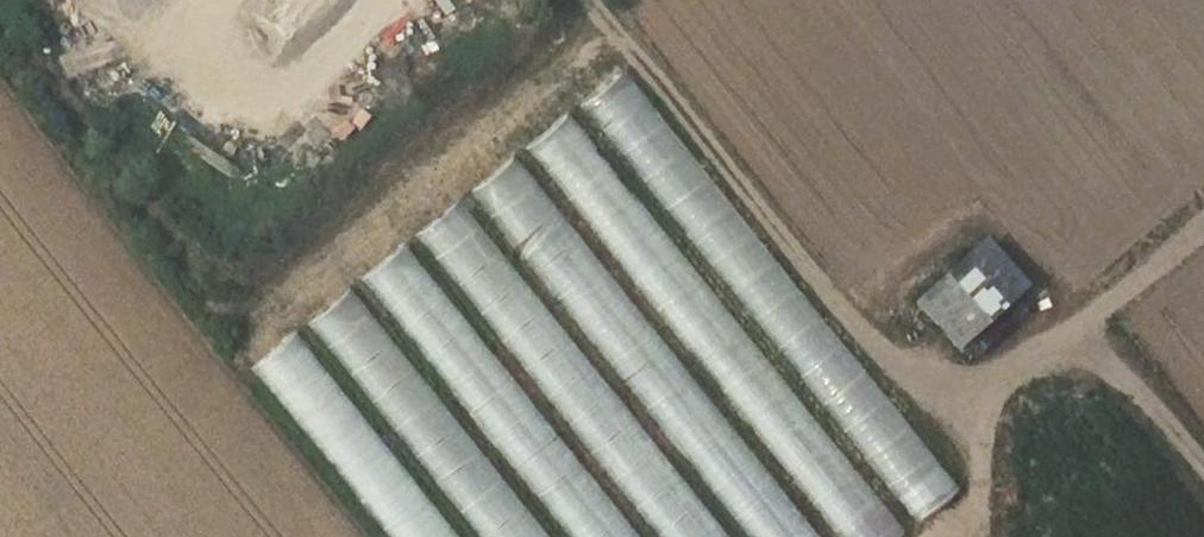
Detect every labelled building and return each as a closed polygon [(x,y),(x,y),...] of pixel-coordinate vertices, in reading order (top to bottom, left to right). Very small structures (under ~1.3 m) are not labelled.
[(625,70),(581,105),(916,521),(961,486),(625,70)] [(526,149),(837,536),(897,536),(906,530),(571,114),(526,149)] [(473,192),(750,536),(820,536),(516,157),(473,192)] [(418,236),(659,536),(732,536),(462,201),(418,236)] [(957,233),(896,288),(938,334),(998,281),(957,233)] [(363,280),(570,536),(642,536),(407,244),(363,280)] [(308,323),(480,536),(553,536),(352,289),(308,323)] [(252,370),(387,536),(461,536),(297,333),(252,370)]
